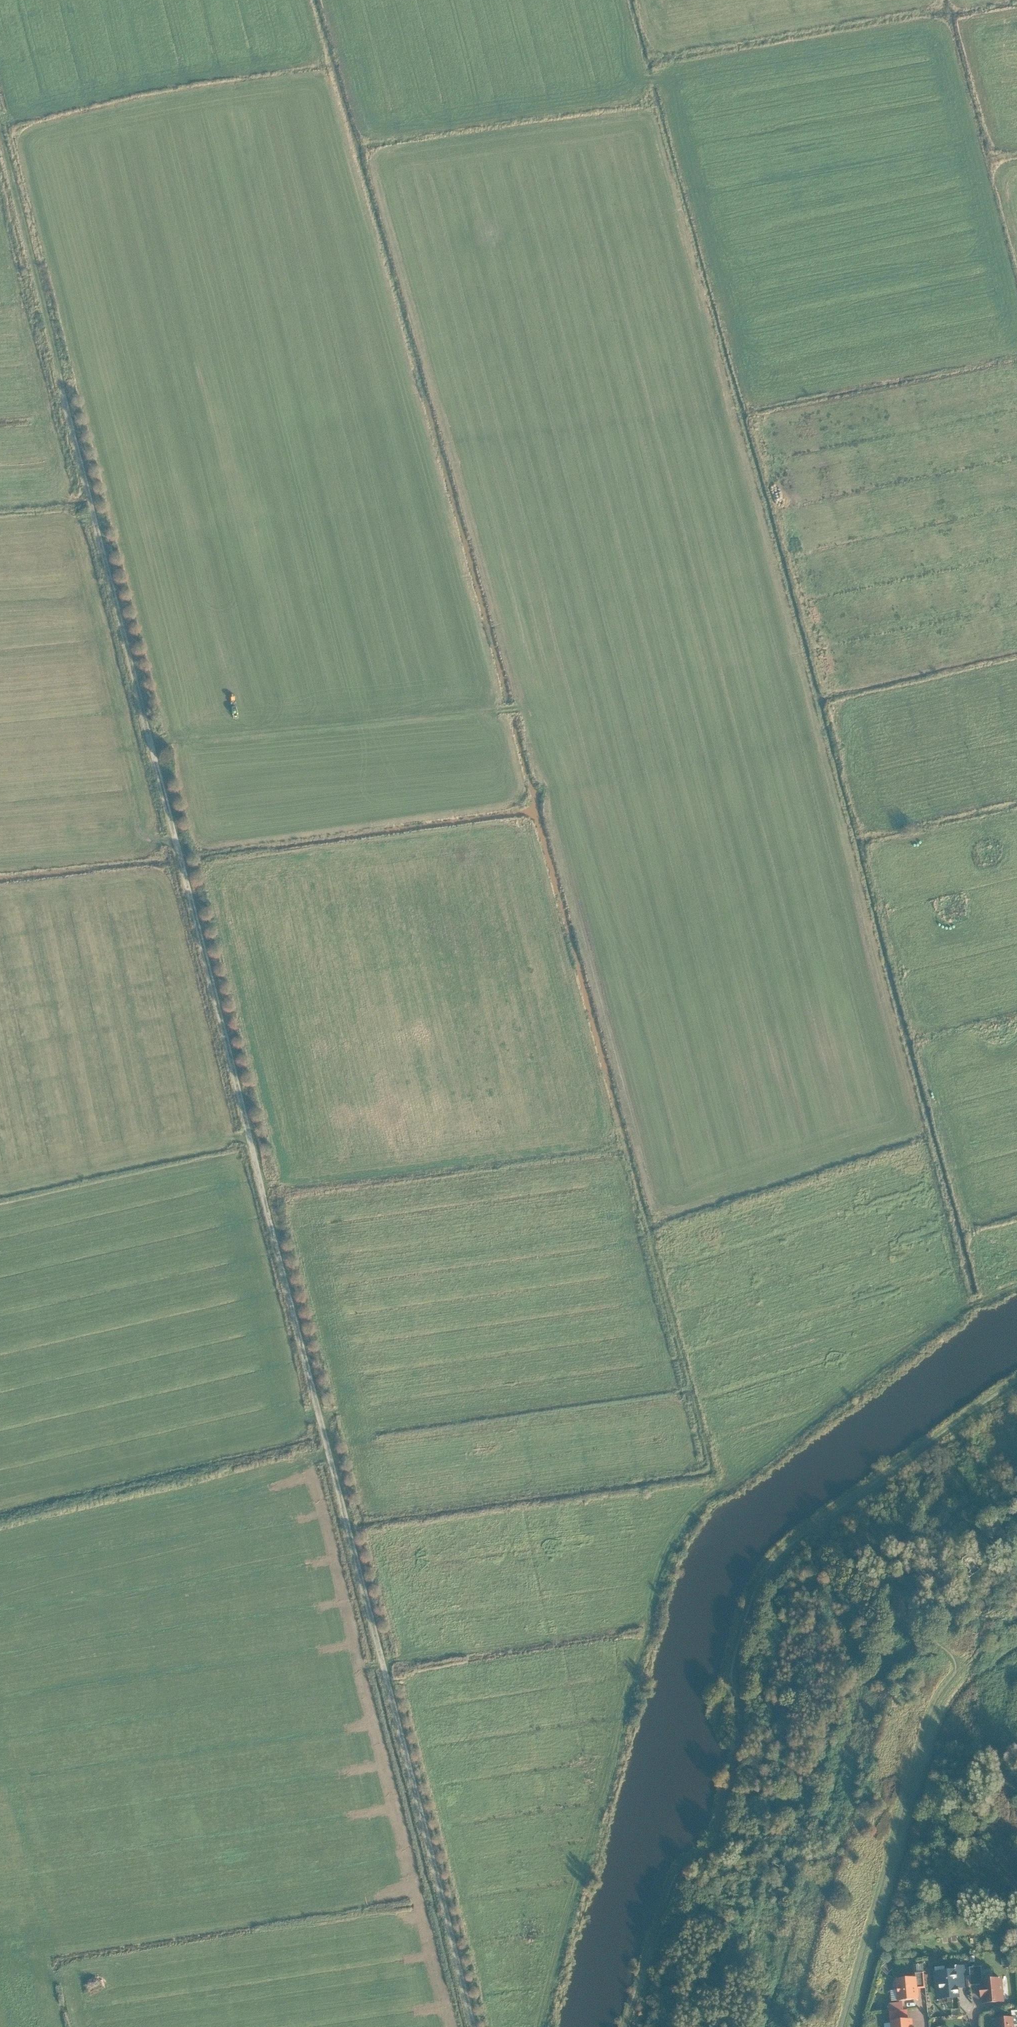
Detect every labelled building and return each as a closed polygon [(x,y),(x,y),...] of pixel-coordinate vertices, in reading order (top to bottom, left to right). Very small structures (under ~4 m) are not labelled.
[(1014,1957),(1001,1958),(1001,1965),(1005,1964),(1006,1967),(1014,1966),(1014,1957)] [(880,1967),(887,1973),(892,1968),(885,1961),(880,1967)] [(967,1987),(967,1985),(971,1985),(969,1966),(967,1966),(968,1974),(966,1975),(964,1964),(949,1965),(949,1969),(933,1970),(935,1999),(959,1997),(958,1988),(967,1987)] [(980,1978),(982,1978),(981,1965),(969,1966),(971,1983),(980,1983),(980,1978)] [(914,1971),(914,1976),(895,1977),(897,2000),(918,1998),(917,1993),(919,1993),(918,1987),(925,1987),(923,1970),(914,1971)] [(1002,1976),(982,1978),(980,1978),(980,1983),(980,1984),(979,1984),(980,1997),(981,1997),(982,2003),(1004,2001),(1002,1976)] [(913,2024),(912,2017),(907,2018),(907,2008),(888,2010),(890,2026),(913,2026),(913,2024)] [(1014,2025),(1013,2016),(995,2018),(996,2026),(1014,2026),(1014,2025)]
